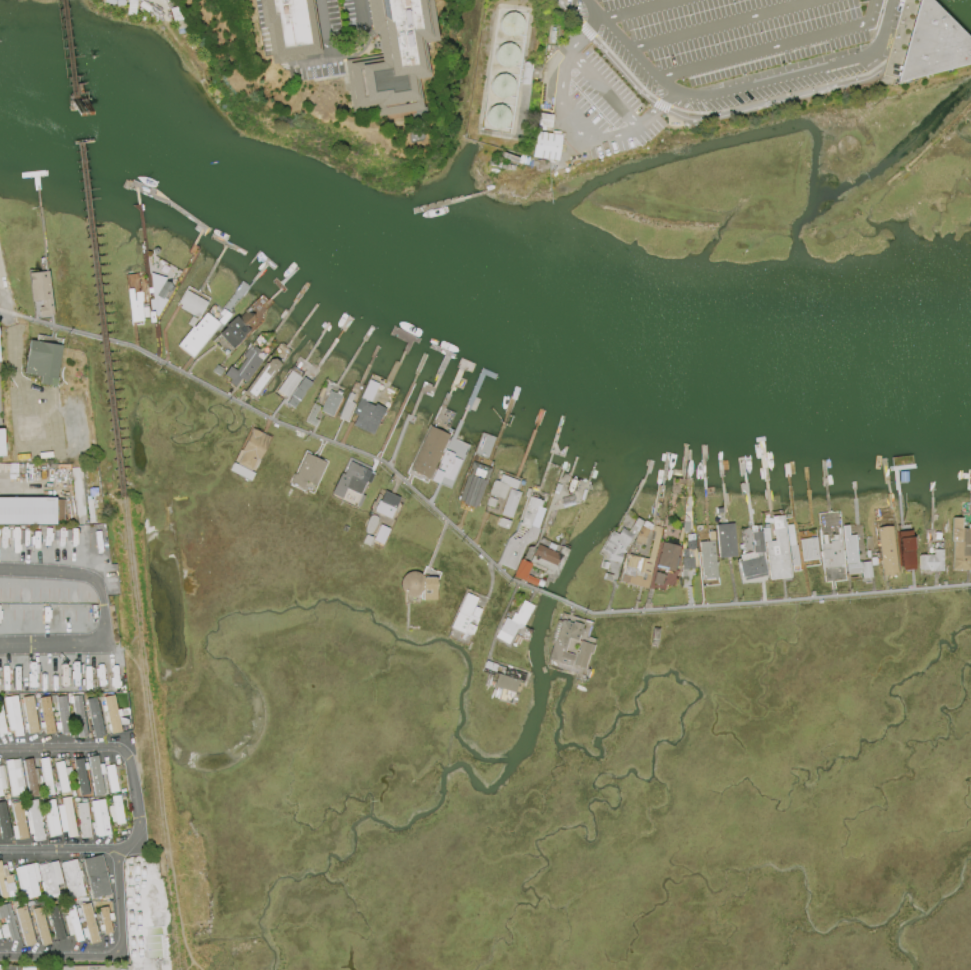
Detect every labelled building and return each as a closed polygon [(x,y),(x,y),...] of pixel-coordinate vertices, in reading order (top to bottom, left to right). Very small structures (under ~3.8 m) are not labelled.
[(256,27),(252,0),(306,0),(314,53),(297,56),(297,59),(265,64),(259,26),(256,27)] [(365,34),(360,0),(424,0),(431,41),(418,43),(423,78),(412,79),(417,109),(371,116),(369,106),(346,110),(338,61),(372,55),(369,33),(365,34)] [(894,83),(970,63),(970,44),(929,0),(917,0),(894,83)] [(512,13),(508,13),(505,14),(501,17),(500,21),(499,25),(500,29),(502,32),(505,35),(509,36),(514,36),(517,34),(520,32),(522,28),(523,24),(522,20),(520,16),(516,14),(512,13)] [(508,43),(504,44),(500,45),(497,48),(495,52),(495,56),(495,60),(498,63),(501,66),(505,67),(509,67),(513,65),(516,62),(518,59),(518,55),(517,51),(515,47),(512,45),(508,43)] [(503,74),(499,74),(495,76),(492,79),(490,82),(490,87),(491,91),(493,94),(496,97),(500,98),(504,98),(508,96),(511,93),(513,89),(513,85),(513,81),(510,78),(507,75),(503,74)] [(499,105),(494,105),(491,107),(488,109),(486,113),(485,117),(486,121),(488,125),(492,127),(496,128),(500,128),(504,127),(507,124),(508,120),(509,116),(508,112),(506,109),(503,106),(499,105)] [(536,125),(538,113),(551,115),(549,127),(536,125)] [(535,131),(560,135),(556,160),(531,157),(535,131)] [(52,315),(38,316),(37,307),(41,307),(41,301),(31,302),(27,273),(48,271),(52,315)] [(165,278),(164,281),(174,287),(156,316),(154,315),(153,309),(149,310),(148,300),(152,299),(149,273),(165,278)] [(140,302),(142,321),(130,322),(127,289),(131,289),(132,294),(134,293),(140,292),(141,302),(140,302)] [(185,290),(207,302),(199,315),(197,314),(195,317),(178,308),(180,305),(178,304),(185,290)] [(232,349),(218,334),(226,327),(225,326),(236,316),(238,319),(246,311),(252,314),(255,321),(247,328),(249,330),(242,336),(244,338),(239,341),(240,342),(232,349)] [(219,324),(191,358),(176,346),(191,327),(192,328),(205,312),(219,324)] [(29,340),(61,345),(55,386),(39,383),(41,376),(24,373),(29,340)] [(261,360),(246,382),(240,378),(234,387),(228,382),(229,379),(223,375),(229,366),(236,371),(244,358),(241,356),(247,348),(250,350),(254,346),(259,350),(255,356),(261,360)] [(277,367),(275,370),(276,371),(254,401),(242,393),(264,363),(265,364),(268,360),(273,359),(276,362),(277,367)] [(216,365),(223,369),(219,376),(212,372),(216,365)] [(276,390),(292,367),(303,374),(299,380),(300,381),(302,377),(311,383),(308,388),(307,387),(302,393),(303,394),(293,408),(286,403),(288,399),(276,390)] [(384,409),(372,435),(352,425),(356,415),(352,413),(368,379),(378,384),(369,402),(364,400),(364,402),(373,406),(374,404),(384,409)] [(319,411),(329,391),(334,393),(335,389),(342,392),(340,396),(341,397),(331,417),(319,411)] [(338,418),(348,393),(353,395),(350,402),(353,404),(346,421),(338,418)] [(304,422),(312,404),(318,407),(313,419),(317,421),(315,427),(304,422)] [(408,470),(429,426),(448,435),(428,479),(408,470)] [(251,429),(269,438),(258,460),(256,458),(249,471),(236,464),(237,462),(235,460),(251,429)] [(460,460),(451,481),(441,476),(438,483),(431,479),(436,468),(438,469),(441,462),(439,461),(444,450),(453,454),(452,456),(460,460)] [(296,474),(306,454),(325,463),(314,485),(306,481),(302,488),(290,482),(294,473),(296,474)] [(349,461),(365,469),(365,470),(373,473),(368,484),(368,483),(362,495),(364,496),(358,507),(354,506),(359,495),(345,489),(341,499),(330,494),(339,473),(343,474),(349,461)] [(490,469),(476,507),(457,500),(470,462),(490,469)] [(898,484),(897,472),(906,472),(906,483),(898,484)] [(502,500),(488,495),(493,480),(498,482),(500,475),(517,480),(514,490),(506,487),(502,500)] [(500,515),(509,489),(520,493),(511,518),(500,515)] [(383,491),(398,498),(389,518),(373,511),(373,509),(375,505),(376,506),(378,501),(379,501),(383,491)] [(56,524),(0,524),(0,497),(55,497),(55,499),(63,499),(63,521),(56,521),(56,524)] [(488,497),(496,500),(493,508),(485,505),(488,497)] [(544,509),(537,529),(538,529),(535,540),(525,545),(514,570),(497,563),(507,538),(514,532),(517,522),(520,523),(529,497),(541,501),(538,507),(544,509)] [(376,519),(376,521),(376,523),(375,524),(375,526),(374,528),(373,529),(372,530),(371,532),(370,533),(368,534),(367,534),(366,534),(365,534),(365,533),(364,532),(364,530),(364,528),(364,527),(365,525),(365,523),(366,522),(366,520),(367,519),(368,517),(369,516),(370,515),(371,515),(372,515),(373,515),(374,516),(375,516),(375,517),(376,517),(376,518),(376,519)] [(782,515),(790,577),(770,580),(765,542),(773,541),(770,517),(782,515)] [(499,518),(510,522),(507,529),(497,526),(499,518)] [(608,554),(601,550),(611,531),(617,535),(621,528),(627,532),(635,518),(642,522),(625,553),(622,551),(618,563),(606,559),(608,554)] [(966,524),(970,525),(970,546),(969,546),(968,571),(951,570),(952,542),(950,542),(951,518),(960,518),(960,529),(966,529),(966,524)] [(635,536),(644,521),(651,525),(644,537),(645,538),(644,543),(637,543),(635,541),(635,536)] [(732,524),(735,556),(718,558),(715,525),(732,524)] [(790,566),(785,525),(791,524),(794,545),(795,545),(798,565),(790,566)] [(847,575),(841,526),(846,525),(847,536),(854,535),(857,563),(868,561),(870,577),(861,578),(860,573),(847,575)] [(661,528),(646,589),(627,584),(627,583),(619,581),(624,561),(626,561),(627,555),(647,560),(652,540),(649,540),(653,526),(661,528)] [(882,575),(875,528),(890,526),(897,573),(882,575)] [(761,556),(765,572),(764,572),(765,575),(742,581),(737,561),(756,557),(755,553),(752,553),(751,546),(752,546),(752,541),(750,541),(749,532),(760,531),(763,552),(762,553),(761,556)] [(900,571),(896,533),(909,531),(914,569),(900,571)] [(681,549),(686,549),(685,535),(693,534),(697,568),(682,570),(681,558),(682,558),(681,549)] [(820,544),(829,544),(829,541),(832,541),(831,535),(839,534),(842,566),(822,568),(820,544)] [(801,560),(798,540),(815,537),(818,558),(801,560)] [(713,541),(716,579),(701,580),(698,542),(713,541)] [(655,566),(662,542),(679,547),(673,571),(655,566)] [(537,544),(557,554),(560,546),(568,550),(554,579),(543,573),(545,569),(529,562),(537,544)] [(919,570),(919,555),(927,555),(927,556),(933,556),(933,550),(942,550),(942,571),(934,571),(933,569),(926,569),(926,570),(919,570)] [(514,576),(520,560),(531,564),(526,575),(538,580),(539,579),(544,581),(541,588),(514,576)] [(422,576),(435,576),(434,600),(418,599),(418,595),(417,596),(416,596),(415,597),(414,597),(413,597),(412,597),(411,597),(410,597),(409,597),(408,596),(407,596),(406,595),(405,595),(404,594),(403,594),(403,593),(402,592),(401,591),(401,590),(400,589),(400,588),(400,587),(399,586),(399,585),(399,584),(399,583),(399,582),(400,582),(400,581),(400,580),(400,579),(401,579),(401,578),(401,577),(402,576),(403,575),(404,574),(405,574),(405,573),(406,573),(407,572),(408,572),(409,572),(410,571),(411,571),(412,571),(413,571),(414,571),(415,572),(416,572),(417,572),(418,573),(419,573),(420,574),(421,575),(422,576)] [(651,583),(654,572),(663,574),(660,586),(651,583)] [(610,582),(602,579),(604,573),(612,576),(610,582)] [(463,631),(462,633),(449,627),(465,593),(476,598),(473,606),(480,610),(476,619),(477,619),(470,634),(463,631)] [(515,614),(522,600),(533,606),(521,627),(515,629),(510,639),(510,638),(506,644),(494,637),(505,618),(509,620),(513,613),(515,614)] [(549,643),(556,620),(561,622),(561,620),(564,621),(564,620),(567,621),(567,622),(571,623),(572,621),(581,624),(580,629),(582,629),(580,635),(578,635),(576,641),(567,638),(563,652),(572,655),(569,667),(557,663),(558,662),(547,658),(551,643),(549,643)] [(565,652),(574,655),(579,642),(569,639),(565,652)] [(580,641),(593,645),(590,654),(588,654),(583,669),(571,665),(574,653),(576,654),(580,641)] [(485,661),(526,674),(521,687),(519,687),(517,695),(513,694),(513,693),(493,686),(494,682),(490,680),(492,675),(481,671),(485,661)] [(80,695),(86,737),(77,738),(72,696),(80,695)] [(113,695),(120,731),(107,734),(101,705),(104,705),(103,697),(113,695)] [(16,696),(22,736),(14,737),(13,730),(9,730),(4,698),(16,696)] [(32,696),(37,732),(28,733),(27,729),(25,730),(24,724),(26,723),(22,698),(32,696)] [(61,734),(55,697),(64,696),(70,733),(61,734)] [(44,734),(39,698),(48,697),(54,733),(44,734)] [(95,697),(103,736),(94,738),(89,717),(87,717),(86,712),(88,711),(85,699),(95,697)] [(100,774),(104,795),(95,797),(88,757),(97,756),(98,765),(102,764),(104,773),(100,774)] [(36,784),(38,794),(30,796),(23,760),(31,758),(33,769),(36,768),(39,783),(36,784)] [(46,796),(40,759),(47,758),(54,795),(46,796)] [(84,770),(89,795),(80,796),(73,759),(81,758),(83,763),(86,763),(88,769),(84,770)] [(11,796),(5,761),(12,760),(19,759),(24,786),(21,786),(22,792),(17,793),(18,795),(11,796)] [(61,793),(54,763),(62,761),(64,768),(70,767),(71,773),(65,775),(69,791),(61,793)] [(110,793),(105,766),(112,765),(117,791),(110,793)] [(119,796),(123,823),(115,825),(115,821),(110,822),(107,807),(113,806),(111,797),(119,796)] [(69,797),(76,837),(68,838),(66,831),(61,832),(57,806),(63,805),(61,798),(69,797)] [(37,799),(44,840),(34,842),(33,834),(29,834),(25,812),(28,811),(27,801),(37,799)] [(103,799),(109,835),(96,837),(96,834),(94,835),(93,828),(92,828),(91,823),(93,822),(91,812),(90,812),(89,808),(91,807),(90,801),(103,799)] [(54,800),(60,834),(53,835),(54,836),(49,837),(45,812),(44,812),(42,804),(48,803),(47,801),(54,800)] [(1,840),(0,835),(0,802),(4,801),(11,838),(1,840)] [(21,802),(28,838),(18,840),(18,839),(14,840),(12,827),(16,826),(12,804),(21,802)] [(81,839),(77,804),(87,803),(91,837),(81,839)] [(92,898),(82,860),(101,855),(110,894),(92,898)] [(70,899),(61,863),(75,859),(79,871),(81,871),(82,876),(80,877),(85,895),(70,899)] [(2,898),(0,890),(0,860),(2,865),(5,864),(8,875),(11,875),(15,890),(8,892),(9,896),(2,898)] [(57,861),(63,884),(57,886),(59,896),(46,899),(46,898),(44,898),(40,882),(42,882),(38,865),(57,861)] [(19,888),(14,868),(36,863),(40,881),(36,882),(39,895),(23,899),(21,888),(19,888)] [(89,903),(98,942),(89,944),(87,937),(84,938),(81,929),(85,928),(80,905),(89,903)] [(3,938),(0,926),(6,924),(5,919),(0,920),(0,906),(9,904),(18,940),(10,942),(9,937),(3,938)] [(73,905),(82,940),(75,942),(73,934),(69,935),(64,917),(67,916),(66,913),(69,913),(67,906),(73,905)] [(25,947),(15,909),(25,906),(34,944),(25,947)] [(56,906),(64,938),(55,941),(47,909),(56,906)] [(41,946),(32,909),(41,907),(50,943),(41,946)] [(106,907),(112,933),(104,935),(98,908),(106,907)]
